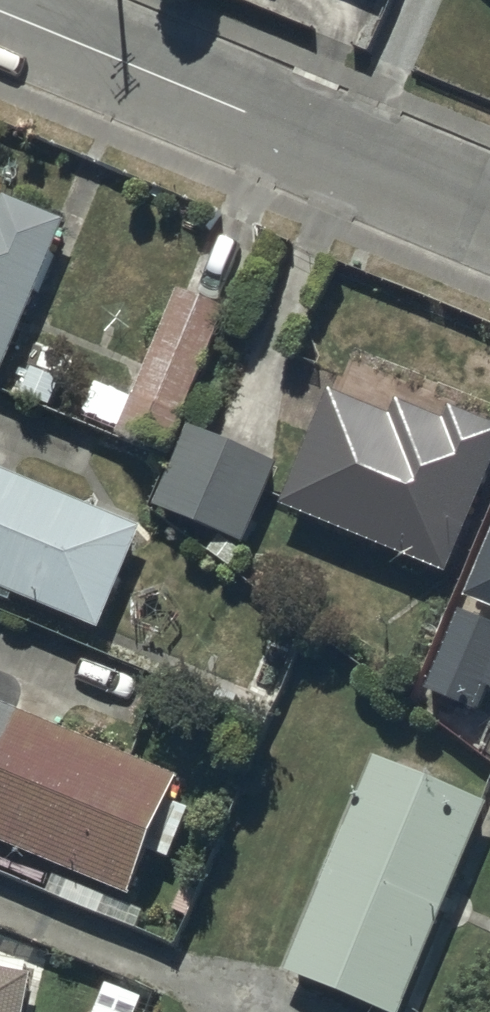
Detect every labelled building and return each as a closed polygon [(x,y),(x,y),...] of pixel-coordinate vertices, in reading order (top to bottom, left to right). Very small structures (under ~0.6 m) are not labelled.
[(4,369),(67,214),(7,189),(0,206),(0,368),(4,369)] [(171,448),(228,303),(179,284),(136,393),(98,378),(85,410),(124,425),(123,429),(171,448)] [(284,498),(451,566),(489,470),(489,416),(453,401),(448,414),(399,393),(393,409),(332,384),(284,498)] [(278,459),(190,421),(157,499),(244,537),(278,459)] [(11,599),(14,590),(98,626),(142,521),(0,462),(0,594),(11,599)] [(466,592),(489,602),(489,536),(466,592)] [(463,603),(429,684),(477,704),(488,678),(489,679),(489,614),(463,603)] [(0,696),(0,834),(130,888),(148,844),(169,852),(188,806),(168,798),(179,771),(0,696)] [(292,964),(404,1009),(489,799),(375,752),(292,964)] [(32,959),(0,953),(0,1011),(21,1011),(32,959)]
